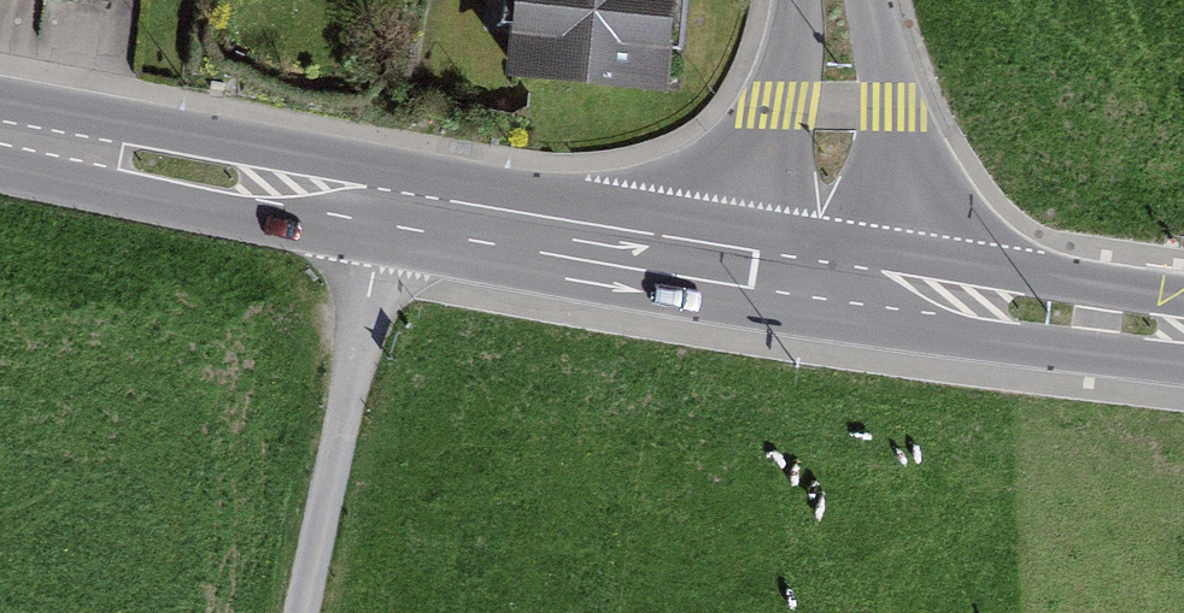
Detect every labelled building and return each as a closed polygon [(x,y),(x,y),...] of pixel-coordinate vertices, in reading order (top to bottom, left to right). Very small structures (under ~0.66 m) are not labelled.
[(509,90),(682,100),(688,0),(514,0),(509,90)]
